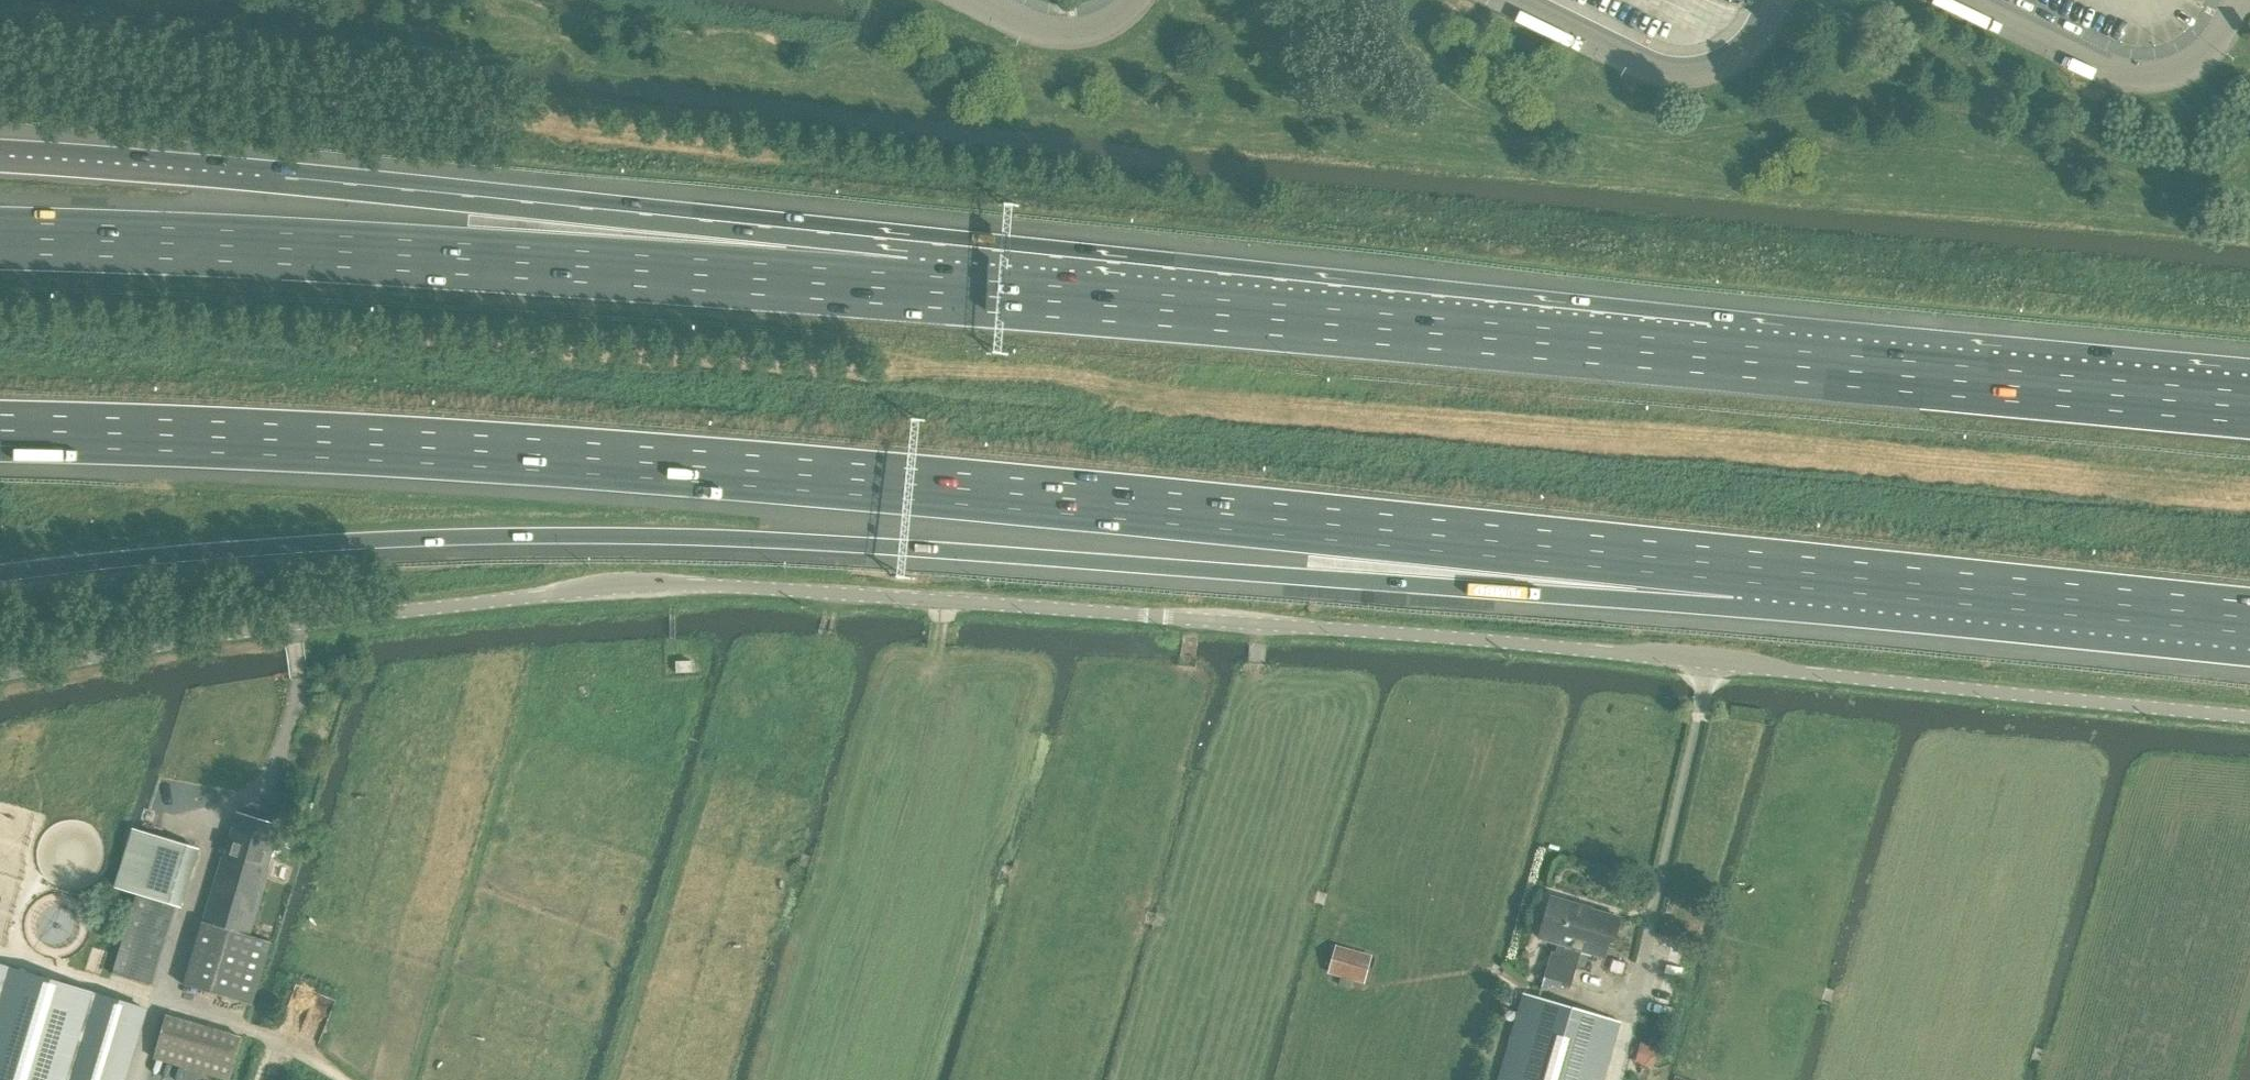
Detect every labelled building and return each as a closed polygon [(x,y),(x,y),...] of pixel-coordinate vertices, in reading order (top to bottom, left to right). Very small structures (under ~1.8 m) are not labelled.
[(691,660),(676,661),(676,672),(692,672),(691,660)] [(266,869),(279,825),(238,813),(225,857),(222,856),(184,985),(252,1006),(271,942),(249,935),(268,870),(266,869)] [(182,907),(199,850),(132,829),(115,886),(138,893),(113,974),(155,987),(180,906),(182,907)] [(1613,941),(1620,918),(1550,897),(1539,937),(1557,943),(1555,951),(1551,950),(1543,977),(1571,985),(1581,950),(1604,956),(1609,940),(1613,941)] [(1363,982),(1371,955),(1337,946),(1329,972),(1363,982)] [(0,965),(0,1079),(125,1079),(146,1010),(0,965)] [(1499,1079),(1602,1079),(1619,1022),(1524,994),(1499,1079)] [(242,1040),(242,1038),(166,1015),(153,1058),(227,1079),(230,1079),(242,1040)] [(1644,1045),(1639,1062),(1653,1066),(1658,1050),(1644,1045)]
